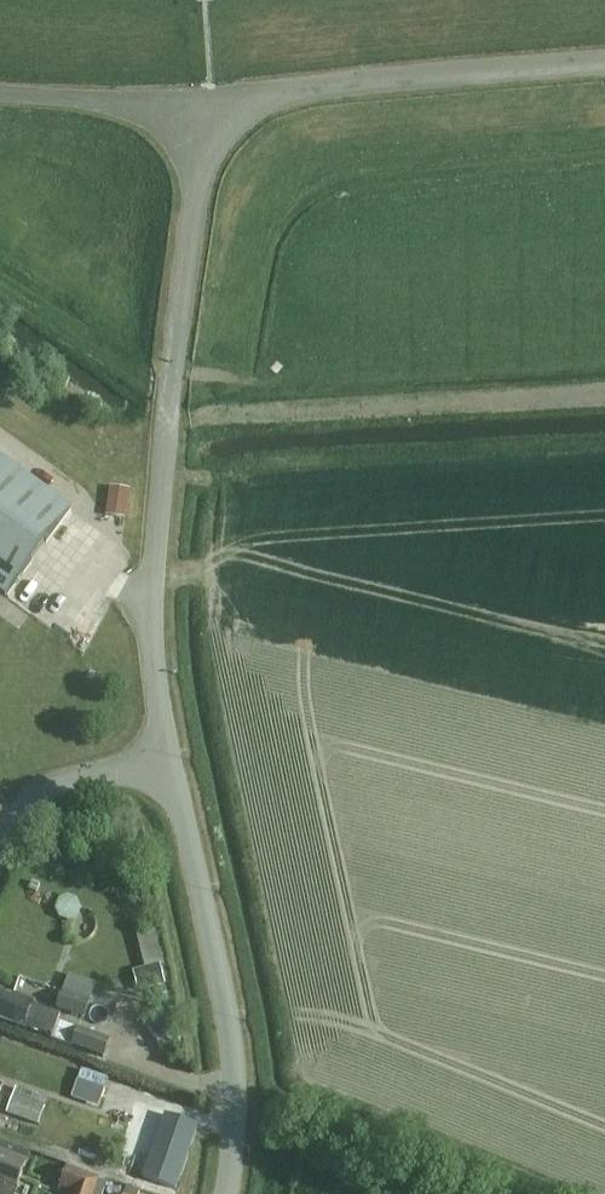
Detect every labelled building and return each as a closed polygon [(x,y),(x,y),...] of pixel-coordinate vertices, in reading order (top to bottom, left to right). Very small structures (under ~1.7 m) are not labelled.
[(8,596),(72,509),(0,456),(0,590),(8,596)] [(109,498),(107,513),(128,516),(130,501),(109,498)] [(117,897),(127,907),(135,900),(125,889),(117,897)] [(60,919),(69,922),(77,918),(81,909),(76,900),(67,897),(59,901),(56,910),(60,919)] [(133,971),(138,992),(165,984),(160,964),(133,971)] [(154,989),(157,1005),(169,1002),(165,987),(154,989)] [(85,1018),(91,1000),(64,991),(58,1009),(85,1018)] [(13,999),(0,994),(0,1019),(53,1038),(59,1022),(61,1015),(35,1005),(36,1002),(14,994),(13,999)] [(78,1029),(72,1045),(105,1058),(111,1041),(78,1029)] [(107,1089),(110,1079),(82,1070),(79,1080),(107,1089)] [(8,1114),(40,1126),(50,1099),(17,1088),(8,1114)] [(177,1190),(199,1126),(165,1114),(143,1179),(177,1190)] [(28,1163),(0,1152),(0,1193),(15,1193),(17,1190),(28,1163)] [(101,1179),(68,1168),(60,1188),(73,1193),(72,1193),(95,1193),(101,1179)]
